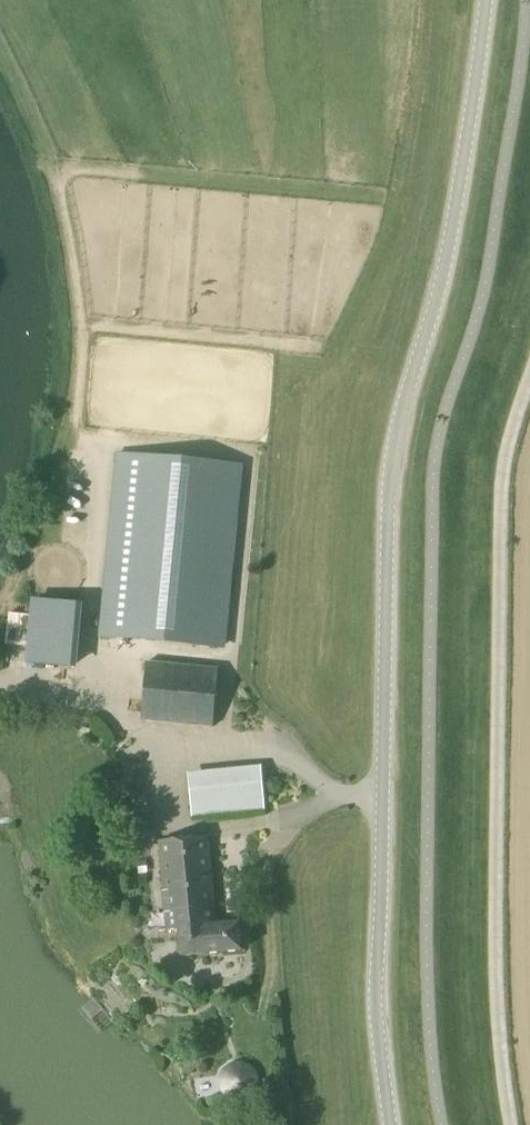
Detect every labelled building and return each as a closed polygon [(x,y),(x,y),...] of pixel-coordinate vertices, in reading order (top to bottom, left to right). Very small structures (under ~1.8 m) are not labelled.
[(98,638),(223,649),(239,469),(114,458),(98,638)] [(69,528),(100,526),(98,486),(67,488),(69,528)] [(36,600),(34,656),(82,658),(84,602),(36,600)] [(141,721),(212,729),(218,670),(146,663),(141,721)] [(186,777),(189,816),(261,811),(258,772),(186,777)] [(177,930),(215,926),(207,838),(158,842),(166,931),(177,930)] [(215,926),(177,930),(179,957),(241,951),(238,924),(215,926)] [(222,1089),(226,1096),(233,1101),(241,1101),(249,1099),(255,1093),(257,1085),(256,1077),(252,1070),(245,1066),(237,1065),(229,1068),(223,1073),(221,1081),(222,1089)]
